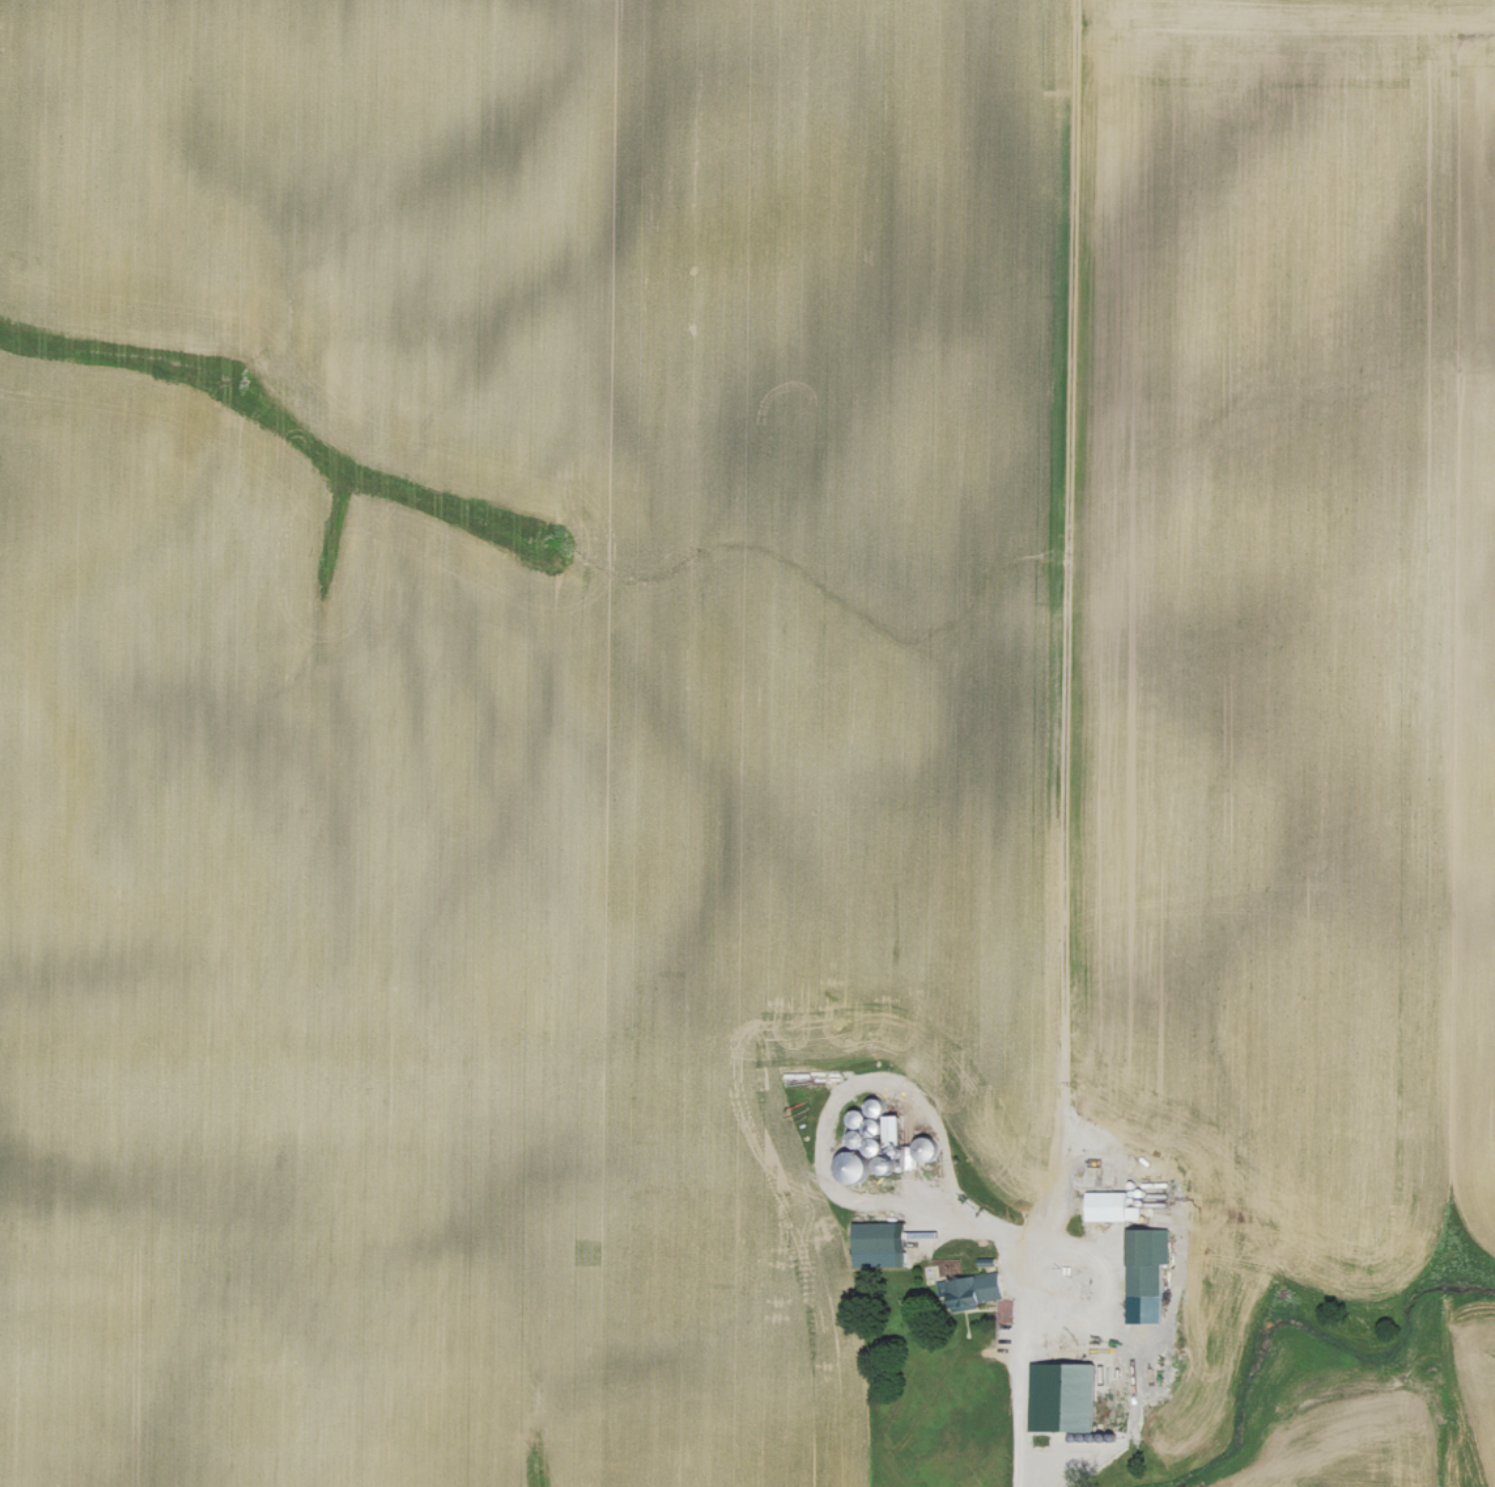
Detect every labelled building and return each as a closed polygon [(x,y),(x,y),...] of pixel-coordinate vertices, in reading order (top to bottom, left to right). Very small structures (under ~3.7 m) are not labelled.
[(848,1223),(848,1267),(900,1266),(900,1222),(848,1223)] [(1166,1229),(1146,1229),(1146,1244),(1137,1244),(1137,1252),(1130,1252),(1130,1266),(1123,1266),(1123,1297),(1140,1297),(1140,1287),(1153,1287),(1153,1305),(1158,1305),(1158,1263),(1166,1263),(1166,1229)] [(1035,1363),(1031,1431),(1057,1432),(1059,1387),(1072,1388),(1072,1396),(1078,1396),(1078,1386),(1089,1387),(1089,1365),(1035,1363)]
